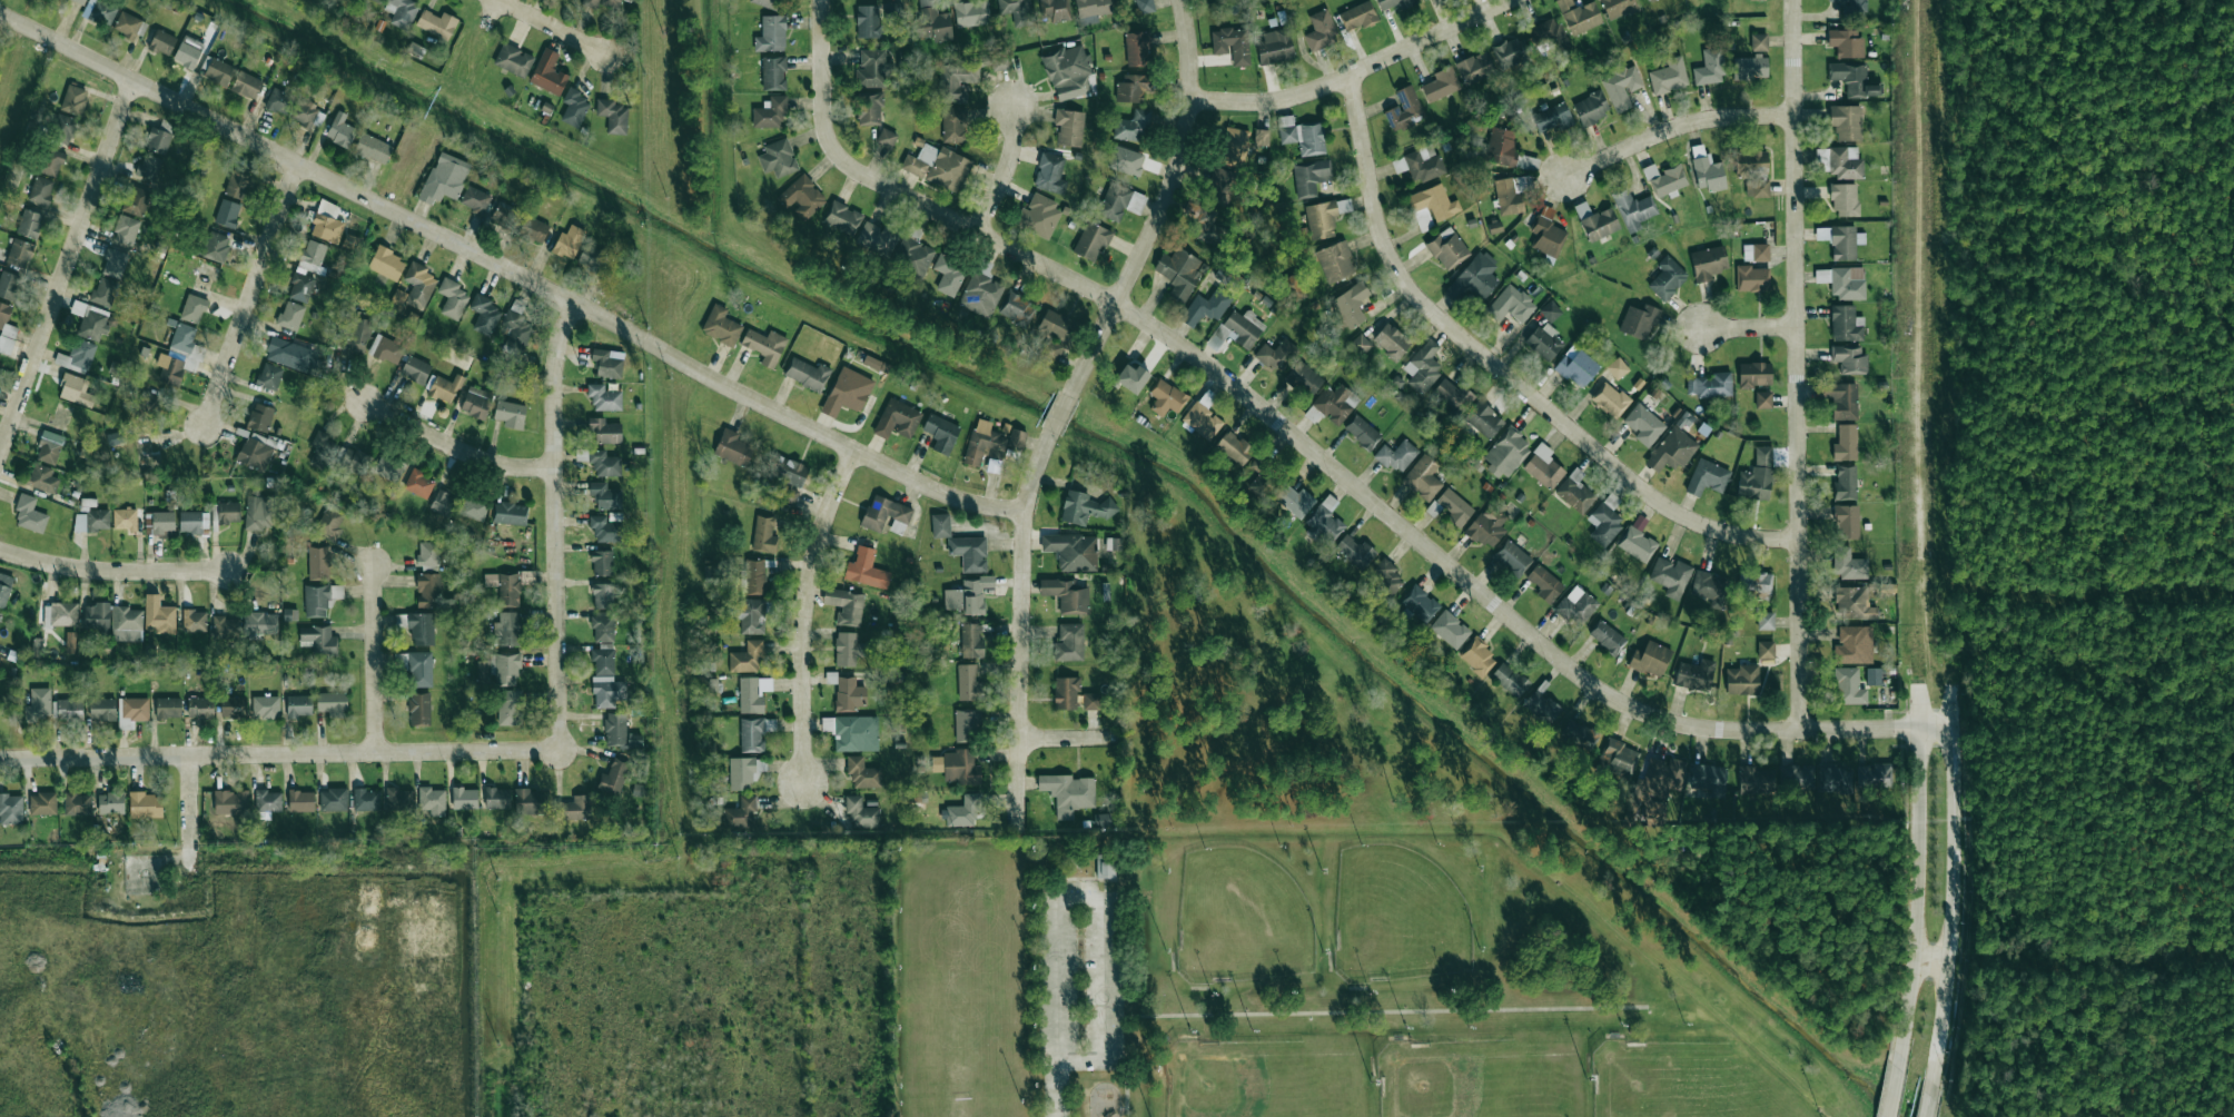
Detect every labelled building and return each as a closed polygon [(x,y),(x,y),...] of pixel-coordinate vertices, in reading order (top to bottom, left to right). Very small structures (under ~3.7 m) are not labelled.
[(103,0),(87,0),(81,16),(110,27),(118,6),(103,0)] [(417,2),(408,0),(387,0),(384,10),(393,12),(389,23),(408,30),(417,2)] [(582,2),(617,13),(621,0),(582,0),(582,2)] [(749,1),(777,9),(779,0),(749,0),(749,1)] [(948,11),(936,13),(934,0),(918,0),(920,11),(913,12),(917,38),(932,36),(933,42),(952,39),(948,11)] [(955,26),(988,24),(988,0),(954,0),(955,26)] [(1012,12),(1012,26),(1031,24),(1030,0),(997,0),(998,13),(1012,12)] [(1042,22),(1070,18),(1067,0),(1039,0),(1042,22)] [(1077,19),(1096,16),(1096,17),(1113,13),(1110,0),(1073,0),(1077,19)] [(1137,14),(1154,11),(1152,0),(1135,0),(1137,14)] [(1377,19),(1369,0),(1366,0),(1337,13),(1346,32),(1377,19)] [(1398,3),(1401,9),(1417,2),(1416,0),(1377,0),(1382,10),(1398,3)] [(1570,36),(1602,23),(1594,0),(1562,12),(1570,36)] [(1634,0),(1600,0),(1609,21),(1638,9),(1634,0)] [(1825,1),(1840,1),(1841,19),(1865,18),(1865,0),(1825,0),(1825,1)] [(884,2),(886,23),(902,23),(901,1),(884,2)] [(879,4),(856,6),(857,38),(880,37),(879,4)] [(1307,16),(1314,30),(1303,34),(1309,52),(1340,39),(1326,8),(1307,16)] [(457,18),(442,11),(439,16),(422,9),(415,27),(448,40),(457,18)] [(135,40),(142,20),(120,10),(111,30),(135,40)] [(784,14),(761,14),(761,37),(753,37),(753,51),(784,51),(784,14)] [(1569,48),(1559,17),(1532,26),(1538,46),(1545,42),(1549,53),(1569,48)] [(1210,29),(1212,53),(1230,52),(1230,66),(1248,65),(1247,27),(1210,29)] [(1256,42),(1259,63),(1294,59),(1289,27),(1262,31),(1264,41),(1256,42)] [(168,56),(177,38),(156,28),(148,46),(168,56)] [(1827,30),(1828,46),(1836,46),(1836,58),(1861,57),(1860,29),(1827,30)] [(1126,66),(1149,66),(1148,31),(1125,32),(1126,66)] [(1767,33),(1750,33),(1750,51),(1767,50),(1767,33)] [(194,68),(204,42),(182,34),(172,60),(194,68)] [(1455,62),(1463,85),(1529,59),(1520,37),(1491,48),(1494,56),(1489,59),(1485,51),(1455,62)] [(503,42),(493,63),(524,78),(534,57),(503,42)] [(1091,92),(1086,76),(1093,73),(1087,53),(1084,55),(1080,43),(1042,53),(1055,102),(1091,92)] [(1692,68),(1693,85),(1723,82),(1721,46),(1702,48),(1703,67),(1692,68)] [(569,76),(552,68),(560,53),(545,47),(527,81),(558,96),(569,76)] [(882,87),(882,73),(893,73),(893,62),(884,62),(884,49),(860,50),(860,69),(856,69),(856,87),(882,87)] [(992,70),(1008,69),(1007,55),(992,55),(992,70)] [(1652,93),(1687,88),(1682,55),(1665,58),(1668,68),(1648,70),(1652,93)] [(227,87),(235,68),(208,56),(199,75),(227,87)] [(1732,56),(1732,78),(1768,78),(1767,56),(1732,56)] [(785,57),(762,57),(761,89),(784,90),(785,57)] [(938,61),(939,102),(966,101),(966,83),(978,83),(978,60),(938,61)] [(1879,96),(1879,83),(1866,83),(1866,62),(1828,63),(1828,80),(1845,79),(1845,97),(1879,96)] [(1614,113),(1632,107),(1627,92),(1642,87),(1634,65),(1601,77),(1614,113)] [(1435,79),(1421,86),(1427,102),(1460,89),(1451,66),(1432,72),(1435,79)] [(263,79),(237,70),(230,91),(256,99),(263,79)] [(1123,82),(1116,82),(1115,101),(1143,102),(1143,90),(1147,90),(1147,75),(1123,73),(1123,82)] [(59,108),(80,116),(89,90),(68,83),(59,108)] [(1424,119),(1412,85),(1394,90),(1400,105),(1384,110),(1391,131),(1424,119)] [(265,107),(286,116),(295,97),(273,87),(265,107)] [(561,121),(580,128),(589,100),(579,97),(581,91),(567,87),(563,101),(566,102),(561,121)] [(1571,102),(1582,126),(1611,113),(1600,89),(1571,102)] [(881,125),(881,93),(859,93),(858,123),(881,125)] [(751,108),(752,128),(781,127),(781,113),(787,113),(785,96),(762,97),(762,107),(751,108)] [(310,128),(319,106),(297,97),(289,119),(310,128)] [(614,99),(596,98),(595,115),(607,116),(606,134),(626,135),(627,106),(614,105),(614,99)] [(1539,132),(1555,125),(1558,130),(1573,123),(1564,100),(1531,115),(1539,132)] [(1829,106),(1829,126),(1837,126),(1837,140),(1861,140),(1860,105),(1829,106)] [(965,141),(963,107),(941,107),(942,142),(965,141)] [(1080,147),(1085,112),(1056,108),(1054,123),(1059,125),(1056,144),(1080,147)] [(1133,119),(1116,117),(1113,138),(1146,142),(1149,110),(1134,108),(1133,119)] [(346,113),(337,110),(325,137),(347,148),(356,129),(343,122),(346,113)] [(50,138),(70,144),(77,119),(57,113),(50,138)] [(1281,144),(1298,141),(1299,157),(1324,154),(1321,122),(1293,126),(1292,115),(1276,116),(1281,144)] [(170,131),(150,126),(144,148),(164,154),(170,131)] [(1242,166),(1249,131),(1226,126),(1219,161),(1242,166)] [(1510,167),(1519,132),(1492,126),(1483,159),(1510,167)] [(891,148),(896,132),(881,128),(876,144),(891,148)] [(1254,145),(1267,146),(1268,129),(1254,129),(1254,145)] [(393,147),(362,131),(352,150),(384,166),(393,147)] [(762,147),(765,151),(757,156),(764,172),(772,169),(777,179),(799,168),(784,136),(762,147)] [(971,159),(940,147),(939,149),(922,142),(917,158),(906,154),(900,168),(923,178),(923,179),(959,192),(971,159)] [(1402,154),(1414,185),(1444,174),(1433,142),(1402,154)] [(1720,161),(1711,164),(1709,152),(1703,154),(1702,144),(1689,146),(1697,188),(1706,186),(1707,191),(1726,188),(1720,161)] [(1138,176),(1145,154),(1111,145),(1106,167),(1138,176)] [(1861,177),(1861,159),(1857,159),(1857,147),(1828,147),(1828,178),(1861,177)] [(65,154),(45,148),(37,171),(57,178),(65,154)] [(472,165),(439,150),(417,199),(434,206),(439,194),(455,200),(472,165)] [(1067,180),(1059,178),(1065,157),(1041,151),(1032,187),(1064,195),(1067,180)] [(162,160),(144,152),(136,174),(155,180),(162,160)] [(1524,157),(1521,167),(1535,171),(1539,160),(1524,157)] [(1296,198),(1317,196),(1315,181),(1331,180),(1329,159),(1293,162),(1296,198)] [(1654,198),(1688,186),(1680,165),(1657,172),(1654,164),(1643,168),(1654,198)] [(1234,170),(1212,166),(1208,189),(1216,190),(1214,202),(1228,205),(1234,170)] [(224,194),(244,199),(250,176),(230,170),(224,194)] [(793,210),(803,221),(827,199),(801,172),(775,198),(787,209),(794,201),(799,206),(793,210)] [(1493,179),(1499,216),(1523,211),(1520,191),(1533,189),(1530,174),(1493,179)] [(47,206),(55,181),(34,175),(27,200),(47,206)] [(1145,196),(1110,180),(1096,211),(1118,223),(1125,208),(1137,214),(1145,196)] [(1461,210),(1456,198),(1449,201),(1440,182),(1406,197),(1413,211),(1429,205),(1435,221),(1461,210)] [(119,209),(141,218),(151,192),(129,184),(119,209)] [(1858,184),(1831,184),(1831,216),(1858,216),(1858,184)] [(458,205),(483,214),(491,195),(466,185),(458,205)] [(1650,195),(1633,201),(1628,187),(1611,194),(1628,234),(1642,228),(1640,221),(1658,214),(1650,195)] [(1054,208),(1057,201),(1034,191),(1026,208),(1020,206),(1014,225),(1049,239),(1060,210),(1054,208)] [(233,229),(241,205),(221,198),(212,221),(233,229)] [(1309,239),(1334,236),(1332,215),(1352,211),(1350,198),(1305,205),(1309,239)] [(309,235),(337,244),(344,221),(335,218),(338,206),(319,199),(309,235)] [(508,228),(517,209),(498,200),(490,219),(508,228)] [(1591,215),(1585,200),(1573,206),(1589,243),(1620,229),(1611,206),(1591,215)] [(854,235),(862,211),(832,201),(823,224),(854,235)] [(1556,258),(1568,231),(1549,223),(1554,209),(1545,206),(1528,245),(1556,258)] [(17,234),(38,238),(42,214),(22,209),(17,234)] [(111,239),(132,246),(140,220),(119,214),(111,239)] [(550,226),(526,215),(517,233),(542,244),(550,226)] [(892,233),(864,219),(854,241),(882,254),(892,233)] [(1111,231),(1088,219),(1071,250),(1096,263),(1111,231)] [(551,250),(572,260),(585,230),(570,224),(565,234),(561,230),(551,250)] [(1469,250),(1449,226),(1425,245),(1445,269),(1469,250)] [(1831,259),(1855,260),(1856,244),(1865,244),(1865,233),(1855,233),(1855,227),(1816,226),(1815,239),(1831,239),(1831,259)] [(230,237),(210,230),(202,256),(223,263),(230,237)] [(922,277),(936,249),(902,235),(890,263),(922,277)] [(26,269),(34,245),(13,237),(4,260),(26,269)] [(303,274),(305,268),(318,273),(327,245),(307,238),(296,271),(303,274)] [(1355,275),(1345,240),(1315,249),(1324,283),(1355,275)] [(605,251),(585,243),(575,263),(595,271),(605,251)] [(1768,244),(1742,244),(1742,260),(1769,260),(1768,244)] [(1696,283),(1712,279),(1711,274),(1728,269),(1722,245),(1689,253),(1696,283)] [(397,280),(406,258),(376,247),(367,269),(397,280)] [(1184,306),(1206,263),(1176,247),(1172,257),(1162,253),(1153,270),(1175,283),(1167,297),(1184,306)] [(128,253),(107,248),(101,274),(121,278),(128,253)] [(1500,280),(1490,271),(1497,265),(1482,249),(1443,290),(1454,302),(1467,288),(1481,300),(1500,280)] [(935,288),(953,297),(968,267),(939,254),(931,268),(942,274),(935,288)] [(1647,286),(1664,303),(1689,276),(1665,254),(1655,265),(1661,269),(1647,286)] [(422,310),(438,276),(411,263),(402,279),(413,285),(404,303),(422,310)] [(1736,290),(1769,290),(1768,266),(1736,266),(1736,290)] [(1865,268),(1815,268),(1815,281),(1830,281),(1830,298),(1865,298),(1865,268)] [(2,269),(0,275),(0,296),(12,302),(21,277),(2,269)] [(1005,285),(973,269),(957,304),(988,319),(1005,285)] [(286,296),(307,303),(315,278),(295,271),(286,296)] [(90,302),(110,307),(118,281),(98,276),(90,302)] [(459,284),(443,276),(436,291),(446,296),(439,313),(457,320),(468,295),(457,289),(459,284)] [(1365,319),(1357,304),(1370,296),(1362,281),(1332,297),(1348,328),(1365,319)] [(1521,324),(1536,305),(1509,281),(1485,309),(1499,320),(1506,312),(1521,324)] [(1196,293),(1179,318),(1193,328),(1203,313),(1216,322),(1232,297),(1216,287),(1207,300),(1196,293)] [(998,312),(1025,327),(1037,306),(1011,290),(998,312)] [(208,299),(188,293),(179,317),(199,324),(208,299)] [(487,336),(503,308),(475,294),(468,307),(480,313),(472,327),(487,336)] [(502,324),(510,327),(502,348),(521,356),(534,322),(518,315),(523,304),(512,299),(502,324)] [(1539,309),(1550,323),(1562,313),(1551,299),(1539,309)] [(76,334),(98,340),(100,333),(106,335),(109,324),(103,323),(108,310),(73,300),(70,312),(81,316),(76,334)] [(277,326),(298,330),(304,305),(283,300),(277,326)] [(10,355),(18,327),(7,324),(11,305),(0,302),(0,329),(0,352),(10,355)] [(732,346),(743,326),(723,316),(728,309),(713,303),(700,330),(732,346)] [(1628,305),(1618,330),(1647,342),(1659,308),(1643,303),(1641,309),(1628,305)] [(1864,340),(1864,316),(1855,316),(1855,305),(1831,305),(1830,339),(1864,340)] [(1074,320),(1046,308),(1037,328),(1065,340),(1074,320)] [(1216,350),(1226,335),(1247,350),(1266,324),(1246,310),(1242,316),(1232,308),(1206,344),(1216,350)] [(344,334),(342,347),(366,350),(372,313),(355,310),(352,335),(344,334)] [(167,349),(187,357),(197,328),(177,320),(167,349)] [(1396,359),(1411,342),(1386,322),(1372,340),(1396,359)] [(1524,344),(1549,362),(1565,340),(1541,322),(1524,344)] [(788,338),(769,329),(765,336),(747,327),(740,344),(763,355),(760,364),(772,369),(788,338)] [(1372,345),(1361,332),(1346,345),(1357,358),(1372,345)] [(405,346),(376,334),(367,353),(396,365),(405,346)] [(306,373),(314,349),(271,336),(264,358),(306,373)] [(1254,353),(1276,374),(1298,349),(1284,337),(1273,349),(1264,343),(1254,353)] [(1403,369),(1411,375),(1406,382),(1422,394),(1443,366),(1431,358),(1440,346),(1427,337),(1403,369)] [(53,363),(87,374),(96,345),(76,338),(69,356),(57,353),(53,363)] [(1057,360),(1064,347),(1048,339),(1041,353),(1057,360)] [(197,373),(204,348),(194,345),(191,357),(186,356),(182,370),(197,373)] [(1581,388),(1599,365),(1572,345),(1554,368),(1581,388)] [(1860,346),(1830,345),(1830,360),(1839,362),(1839,372),(1866,373),(1867,355),(1860,355),(1860,346)] [(591,359),(597,362),(595,374),(620,378),(624,353),(592,347),(591,359)] [(185,360),(165,355),(158,380),(178,385),(185,360)] [(422,385),(432,365),(408,355),(399,374),(422,385)] [(817,367),(792,356),(783,376),(820,392),(830,367),(818,363),(817,367)] [(1629,370),(1619,356),(1604,366),(1615,380),(1629,370)] [(1149,372),(1128,358),(1115,380),(1137,394),(1149,372)] [(1324,380),(1299,359),(1284,376),(1308,397),(1324,380)] [(1738,363),(1739,386),(1771,385),(1770,362),(1738,363)] [(256,385),(277,389),(283,367),(261,363),(256,385)] [(861,412),(873,379),(840,366),(821,413),(834,417),(840,403),(861,412)] [(57,396),(91,407),(95,395),(83,392),(87,379),(65,372),(57,396)] [(1686,377),(1687,396),(1732,394),(1731,372),(1711,372),(1711,376),(1686,377)] [(433,374),(425,394),(451,405),(463,376),(455,373),(452,382),(433,374)] [(1168,407),(1175,413),(1187,396),(1159,377),(1148,393),(1156,397),(1149,407),(1162,416),(1168,407)] [(1457,388),(1443,377),(1432,392),(1460,415),(1475,396),(1461,384),(1457,388)] [(1615,419),(1630,401),(1604,379),(1590,398),(1615,419)] [(1311,405),(1338,426),(1353,406),(1344,401),(1351,392),(1340,383),(1333,392),(1325,386),(1311,405)] [(1856,383),(1822,384),(1822,397),(1831,397),(1832,419),(1857,418),(1856,383)] [(604,384),(587,384),(587,396),(593,397),(593,409),(621,411),(621,391),(604,391),(604,384)] [(459,412),(485,419),(493,394),(468,385),(459,412)] [(1771,408),(1771,391),(1756,391),(1756,407),(1771,408)] [(911,438),(922,411),(888,397),(872,433),(888,439),(892,431),(911,438)] [(521,429),(526,406),(496,399),(493,418),(504,421),(503,425),(521,429)] [(1489,439),(1504,421),(1479,399),(1463,418),(1489,439)] [(1223,422),(1196,401),(1179,421),(1207,442),(1223,422)] [(1665,425),(1638,402),(1621,423),(1649,446),(1665,425)] [(248,428),(268,431),(271,406),(251,403),(248,428)] [(948,455),(960,426),(929,413),(921,431),(937,438),(932,448),(948,455)] [(1343,432),(1371,448),(1381,433),(1354,415),(1343,432)] [(604,423),(604,417),(587,417),(587,429),(595,429),(594,443),(621,443),(621,423),(604,423)] [(965,463),(979,466),(982,455),(1000,458),(1006,434),(989,431),(991,422),(973,417),(965,463)] [(1857,459),(1856,424),(1837,424),(1837,443),(1832,443),(1832,459),(1857,459)] [(1698,443),(1671,425),(1644,464),(1657,473),(1664,463),(1678,472),(1698,443)] [(1531,446),(1510,426),(1480,459),(1502,480),(1531,446)] [(713,454),(745,467),(754,446),(737,438),(739,433),(724,427),(713,454)] [(1007,445),(1021,449),(1026,432),(1011,427),(1007,445)] [(55,465),(65,436),(45,429),(34,457),(55,465)] [(1239,467),(1253,452),(1228,429),(1214,444),(1239,467)] [(123,442),(121,431),(106,434),(108,445),(123,442)] [(265,444),(267,438),(248,431),(237,461),(265,471),(273,447),(265,444)] [(372,457),(355,450),(316,434),(311,446),(316,448),(309,464),(330,472),(333,465),(364,478),(372,457)] [(1384,443),(1374,454),(1398,474),(1419,451),(1404,438),(1393,451),(1384,443)] [(1550,491),(1565,471),(1549,457),(1553,452),(1541,442),(1521,467),(1550,491)] [(1739,469),(1736,496),(1769,501),(1772,467),(1770,467),(1772,447),(1756,445),(1752,472),(1739,469)] [(593,476),(621,475),(620,456),(605,456),(605,449),(579,449),(579,461),(593,461),(593,476)] [(1443,483),(1432,474),(1439,466),(1423,453),(1401,480),(1427,502),(1443,483)] [(405,464),(380,454),(373,473),(396,483),(405,464)] [(794,505),(800,488),(801,490),(809,465),(774,454),(765,480),(783,485),(778,501),(794,505)] [(1730,471),(1698,457),(1684,491),(1700,497),(1704,486),(1721,493),(1730,471)] [(53,468),(33,462),(27,485),(55,493),(60,478),(51,475),(53,468)] [(1245,485),(1262,498),(1278,477),(1262,464),(1245,485)] [(1833,500),(1857,498),(1856,465),(1837,466),(1837,482),(1833,483),(1833,500)] [(1553,492),(1580,515),(1597,497),(1578,480),(1583,474),(1575,466),(1553,492)] [(426,498),(435,480),(412,468),(403,487),(426,498)] [(596,510),(621,508),(621,488),(606,488),(606,482),(589,482),(589,495),(596,495),(596,510)] [(1301,487),(1296,493),(1285,483),(1273,497),(1299,520),(1316,500),(1301,487)] [(1435,501),(1450,513),(1445,518),(1459,528),(1474,510),(1446,487),(1435,501)] [(1089,493),(1066,488),(1060,521),(1085,525),(1087,514),(1114,520),(1117,501),(1104,497),(1103,503),(1087,500),(1089,493)] [(457,498),(438,490),(428,508),(448,517),(457,498)] [(12,524),(42,534),(48,515),(32,510),(36,497),(22,493),(12,524)] [(862,527),(886,533),(887,530),(901,533),(903,525),(908,526),(913,506),(870,495),(862,527)] [(488,504),(464,496),(458,514),(482,522),(488,504)] [(1327,544),(1345,526),(1329,511),(1333,506),(1326,500),(1304,521),(1327,544)] [(1625,521),(1600,501),(1585,518),(1594,526),(1588,535),(1603,547),(1625,521)] [(240,522),(239,502),(216,503),(217,523),(240,522)] [(494,502),(493,523),(526,524),(527,504),(494,502)] [(1858,504),(1835,505),(1835,538),(1859,538),(1858,504)] [(333,538),(346,515),(328,505),(315,527),(333,538)] [(1505,531),(1500,525),(1503,521),(1484,506),(1464,531),(1489,551),(1505,531)] [(112,530),(134,530),(135,508),(112,508),(112,530)] [(109,531),(109,511),(75,511),(73,531),(109,531)] [(179,511),(179,532),(208,531),(208,511),(179,511)] [(151,512),(151,536),(167,535),(166,531),(175,531),(175,512),(151,512)] [(949,514),(931,514),(931,537),(950,536),(949,514)] [(622,542),(623,522),(605,522),(606,515),(590,515),(589,527),(595,528),(595,541),(622,542)] [(771,535),(774,517),(757,515),(751,550),(775,553),(778,536),(771,535)] [(1658,543),(1628,524),(1615,545),(1644,563),(1658,543)] [(1334,545),(1358,572),(1377,554),(1363,540),(1357,544),(1347,533),(1334,545)] [(1040,534),(1040,552),(1058,552),(1058,571),(1095,571),(1095,534),(1040,534)] [(961,573),(986,572),(986,536),(947,537),(948,554),(961,554),(961,573)] [(1120,537),(1106,537),(1105,550),(1120,550),(1120,537)] [(1516,577),(1532,560),(1508,538),(1492,557),(1516,577)] [(438,567),(438,542),(417,542),(418,567),(438,567)] [(890,571),(871,566),(874,548),(858,544),(853,562),(847,561),(843,579),(887,589),(890,571)] [(328,580),(328,546),(308,546),(308,580),(328,580)] [(1867,577),(1867,557),(1850,558),(1850,546),(1832,547),(1833,577),(1867,577)] [(612,575),(612,551),(592,550),(591,575),(612,575)] [(1691,565),(1674,561),(1674,562),(1655,556),(1648,580),(1667,585),(1663,595),(1680,601),(1691,565)] [(1371,572),(1380,579),(1373,589),(1388,601),(1403,581),(1393,573),(1397,567),(1382,557),(1371,572)] [(742,594),(764,593),(764,560),(741,560),(742,594)] [(1525,576),(1539,589),(1535,594),(1548,604),(1564,585),(1536,563),(1525,576)] [(1690,594),(1720,603),(1727,577),(1697,570),(1690,594)] [(14,577),(0,573),(0,607),(3,609),(14,577)] [(416,573),(417,607),(441,606),(439,573),(416,573)] [(484,586),(498,585),(498,607),(520,606),(518,573),(483,573),(484,586)] [(1771,595),(1771,574),(1740,573),(1739,594),(1771,595)] [(943,589),(943,610),(962,609),(962,614),(983,613),(982,587),(994,587),(994,577),(961,577),(961,589),(943,589)] [(1087,587),(1074,587),(1074,580),(1039,580),(1039,595),(1058,595),(1058,614),(1087,614),(1087,587)] [(613,583),(592,584),(593,609),(613,609),(613,583)] [(1440,605),(1414,584),(1398,603),(1424,624),(1440,605)] [(1599,601),(1572,584),(1555,611),(1581,627),(1599,601)] [(304,617),(326,616),(326,599),(343,599),(343,585),(304,585),(304,617)] [(1835,587),(1836,617),(1877,616),(1877,606),(1868,606),(1868,586),(1835,587)] [(837,623),(859,626),(863,593),(824,589),(822,604),(839,606),(837,623)] [(159,593),(145,593),(145,629),(155,629),(154,633),(175,633),(175,606),(159,606),(159,593)] [(764,633),(764,600),(733,601),(733,620),(740,620),(740,633),(764,633)] [(77,602),(43,603),(43,626),(77,625),(77,602)] [(109,603),(85,602),(83,627),(99,627),(99,635),(109,635),(109,603)] [(141,641),(142,607),(111,607),(111,641),(141,641)] [(283,620),(295,620),(295,609),(283,609),(283,620)] [(1471,632),(1445,609),(1429,626),(1455,650),(1471,632)] [(206,631),(206,610),(182,610),(182,631),(206,631)] [(517,611),(493,612),(493,645),(518,645),(517,611)] [(276,612),(245,613),(245,639),(263,639),(261,633),(277,633),(276,612)] [(592,612),(592,641),(613,642),(613,613),(592,612)] [(1758,630),(1773,629),(1773,612),(1757,613),(1758,630)] [(408,645),(433,645),(433,613),(409,613),(408,645)] [(212,637),(237,639),(237,617),(212,616),(212,637)] [(1627,637),(1599,620),(1588,635),(1615,654),(1627,637)] [(960,623),(960,658),(982,658),(981,623),(960,623)] [(1054,642),(1054,661),(1083,661),(1083,623),(1058,623),(1058,642),(1054,642)] [(1871,625),(1838,626),(1839,644),(1833,644),(1833,663),(1871,662),(1871,625)] [(337,655),(336,635),(330,635),(330,626),(299,626),(299,646),(312,646),(312,655),(337,655)] [(73,653),(75,632),(67,632),(66,653),(73,653)] [(857,632),(834,632),(836,665),(857,665),(857,656),(862,655),(862,643),(857,643),(857,632)] [(1483,676),(1494,661),(1489,656),(1493,650),(1473,636),(1457,659),(1483,676)] [(763,656),(763,639),(745,639),(745,652),(729,652),(729,672),(757,671),(755,656),(763,656)] [(1628,665),(1661,678),(1671,649),(1647,640),(1643,651),(1634,648),(1628,665)] [(1758,659),(1775,658),(1773,641),(1757,641),(1758,659)] [(593,675),(614,674),(613,648),(592,649),(593,675)] [(432,686),(432,652),(394,652),(394,666),(407,665),(407,686),(432,686)] [(518,684),(517,653),(488,654),(490,673),(494,673),(495,685),(518,684)] [(1699,665),(1678,661),(1673,684),(1708,692),(1714,661),(1700,658),(1699,665)] [(477,680),(487,680),(487,661),(477,661),(477,680)] [(1490,680),(1521,695),(1530,679),(1499,663),(1490,680)] [(958,700),(981,700),(980,682),(977,682),(977,664),(957,664),(958,700)] [(1726,665),(1726,694),(1758,694),(1758,665),(1726,665)] [(1858,668),(1835,668),(1835,703),(1866,703),(1866,689),(1858,689),(1858,668)] [(1880,668),(1866,668),(1866,685),(1880,685),(1880,668)] [(615,708),(615,700),(625,700),(626,681),(613,681),(613,676),(593,675),(593,708),(615,708)] [(739,678),(739,713),(763,712),(763,691),(772,691),(771,676),(739,678)] [(856,676),(836,676),(836,711),(854,711),(854,705),(866,705),(866,686),(856,686),(856,676)] [(1055,676),(1054,709),(1077,709),(1078,678),(1055,676)] [(50,688),(30,688),(30,705),(23,705),(24,722),(37,722),(37,715),(50,715),(50,688)] [(1548,728),(1563,713),(1536,688),(1522,702),(1548,728)] [(497,725),(522,724),(522,690),(496,690),(497,725)] [(316,711),(328,711),(328,716),(346,716),(346,692),(316,692),(316,711)] [(429,693),(408,693),(407,724),(429,724),(429,693)] [(1083,709),(1099,710),(1099,693),(1083,693),(1083,709)] [(82,720),(81,694),(61,694),(61,700),(51,700),(52,720),(82,720)] [(253,719),(279,719),(279,695),(251,696),(253,719)] [(310,695),(286,695),(287,716),(312,716),(310,695)] [(180,698),(156,696),(156,716),(180,718),(180,698)] [(188,719),(212,719),(212,696),(187,696),(188,719)] [(245,698),(220,696),(219,716),(244,718),(245,698)] [(115,698),(89,699),(89,720),(116,720),(115,698)] [(148,698),(118,698),(118,729),(135,729),(135,721),(148,721),(148,698)] [(955,741),(979,741),(979,709),(955,710),(955,741)] [(626,713),(605,712),(604,745),(641,745),(641,733),(625,733),(626,713)] [(834,751),(878,751),(878,715),(833,716),(834,751)] [(1589,752),(1599,733),(1569,716),(1559,735),(1589,752)] [(762,752),(762,731),(775,731),(775,719),(740,718),(740,751),(762,752)] [(1608,738),(1595,765),(1625,779),(1638,750),(1608,738)] [(931,772),(943,771),(943,783),(980,782),(979,764),(973,764),(972,751),(930,752),(931,772)] [(863,755),(847,755),(847,774),(852,773),(852,788),(881,787),(880,768),(863,768),(863,755)] [(729,758),(729,790),(755,789),(755,757),(729,758)] [(627,761),(612,758),(609,774),(600,772),(596,791),(620,795),(627,761)] [(1724,765),(1689,763),(1687,794),(1723,795),(1724,765)] [(1777,788),(1812,789),(1813,764),(1778,763),(1777,788)] [(1889,785),(1890,764),(1856,763),(1855,785),(1889,785)] [(1739,792),(1773,790),(1772,764),(1737,767),(1739,792)] [(1819,764),(1818,791),(1850,792),(1851,764),(1819,764)] [(1055,820),(1072,820),(1072,808),(1095,808),(1094,778),(1071,778),(1071,774),(1037,774),(1037,790),(1054,790),(1055,820)] [(385,788),(386,810),(412,809),(411,787),(385,788)] [(485,809),(510,808),(510,787),(484,788),(485,809)] [(281,811),(280,792),(267,792),(267,788),(255,789),(255,812),(281,811)] [(347,788),(319,789),(320,811),(347,811),(347,788)] [(444,788),(418,788),(418,809),(429,809),(429,815),(445,815),(444,788)] [(452,788),(452,809),(477,808),(477,788),(452,788)] [(379,810),(379,789),(353,790),(354,811),(379,810)] [(514,790),(515,814),(546,813),(545,789),(514,790)] [(247,813),(248,791),(214,790),(214,813),(247,813)] [(288,811),(315,811),(315,790),(288,790),(288,811)] [(65,814),(90,814),(90,794),(77,794),(77,791),(63,791),(65,814)] [(56,792),(29,793),(29,814),(56,813),(56,792)] [(123,813),(123,792),(98,792),(98,813),(123,813)] [(161,818),(161,792),(129,793),(129,818),(161,818)] [(941,818),(950,818),(950,826),(973,826),(972,817),(981,817),(980,793),(962,793),(962,805),(940,807),(941,818)] [(0,794),(0,824),(22,823),(22,794),(0,794)] [(554,820),(590,819),(590,794),(572,794),(573,801),(554,802),(554,820)] [(722,808),(723,830),(754,830),(753,794),(739,795),(740,808),(722,808)] [(861,794),(844,795),(844,813),(850,813),(851,828),(879,827),(878,807),(861,807),(861,794)] [(1095,814),(1096,829),(1110,827),(1109,812),(1095,814)] [(1096,878),(1113,878),(1114,853),(1097,853),(1096,878)]
